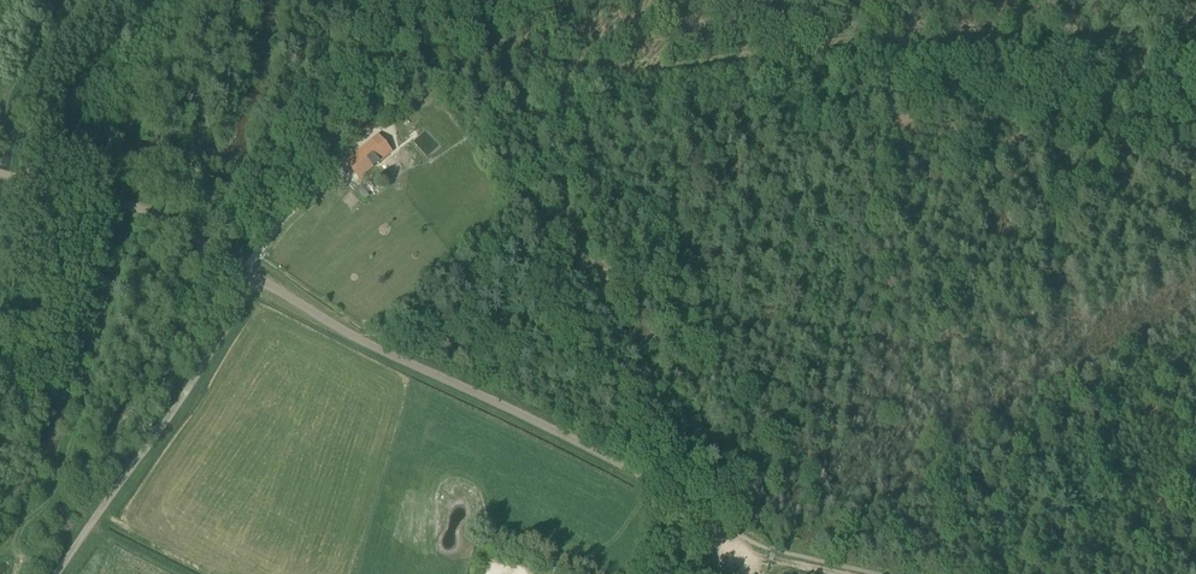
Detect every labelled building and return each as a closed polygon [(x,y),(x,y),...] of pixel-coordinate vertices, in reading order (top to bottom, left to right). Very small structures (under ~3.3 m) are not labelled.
[(379,137),(347,163),(360,179),(367,173),(365,170),(383,155),(385,158),(392,153),(379,137)]
